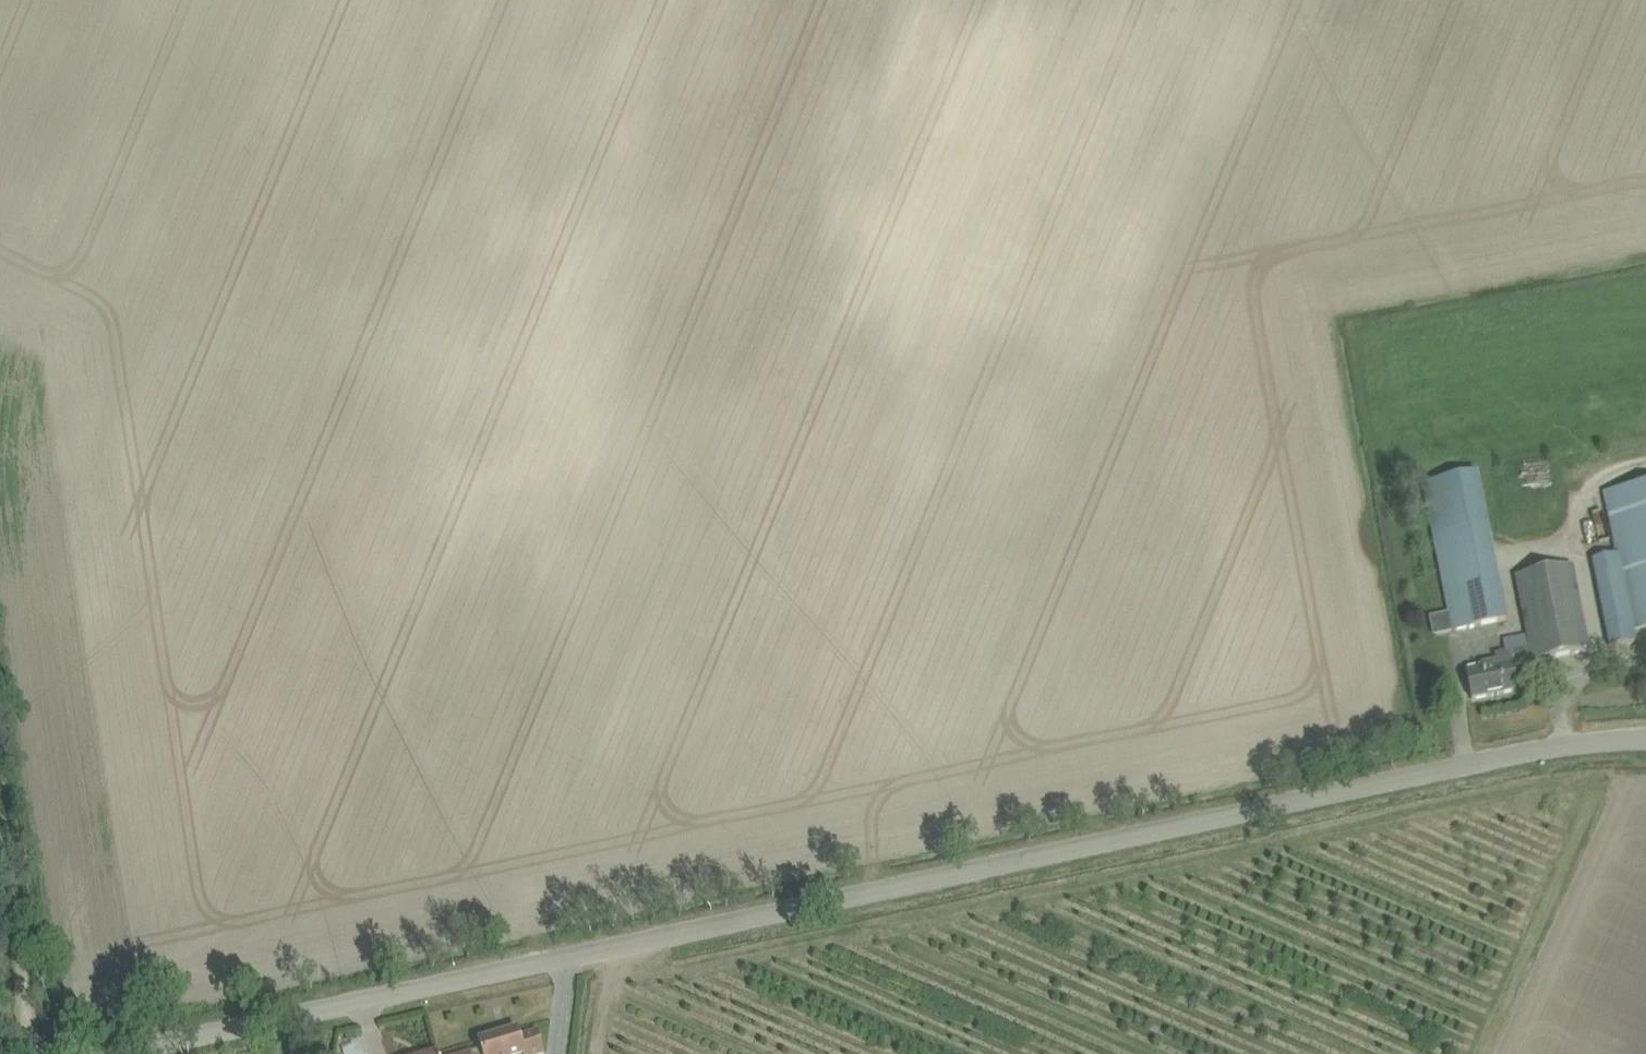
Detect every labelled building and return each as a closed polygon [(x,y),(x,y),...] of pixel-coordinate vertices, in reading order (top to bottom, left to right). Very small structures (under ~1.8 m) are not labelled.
[(1423,482),(1453,631),(1507,620),(1477,470),(1423,482)] [(1593,561),(1609,647),(1635,642),(1632,630),(1645,627),(1645,485),(1605,494),(1618,556),(1593,561)] [(1504,641),(1506,652),(1494,654),(1496,662),(1481,665),(1482,671),(1466,675),(1471,699),(1516,690),(1511,666),(1588,651),(1571,565),(1517,576),(1528,637),(1504,641)] [(537,1032),(520,1037),(517,1029),(479,1040),(483,1053),(543,1053),(537,1032)]
